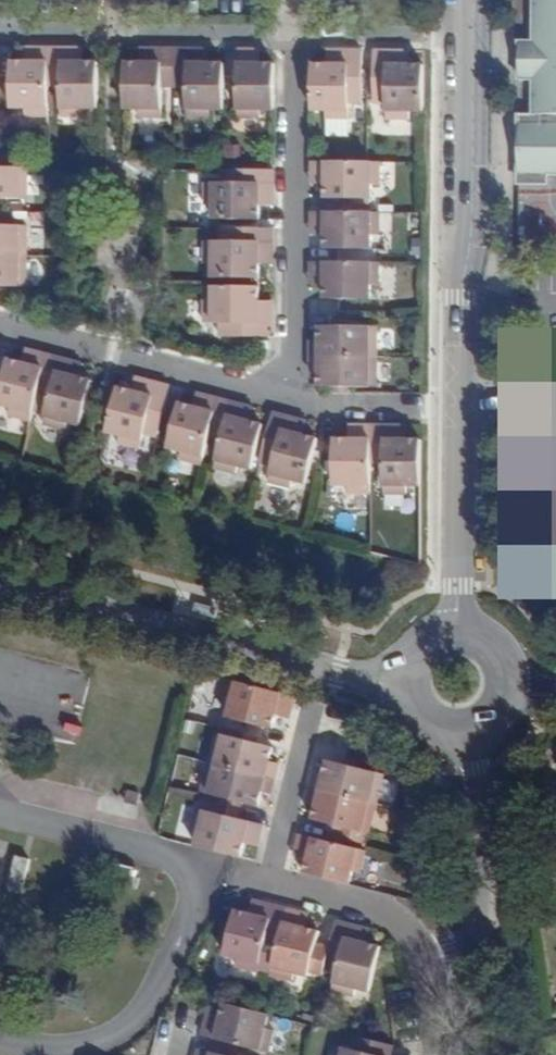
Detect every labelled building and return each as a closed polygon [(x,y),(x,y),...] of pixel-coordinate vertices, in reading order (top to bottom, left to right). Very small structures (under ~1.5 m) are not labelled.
[(531,13),(555,13),(555,0),(531,0),(531,13)] [(517,74),(529,73),(529,108),(516,108),(516,177),(545,177),(545,169),(555,169),(555,13),(531,13),(531,34),(517,34),(517,74)] [(26,112),(49,113),(49,82),(49,45),(34,45),(34,59),(26,58),(13,58),(12,104),(27,105),(26,112)] [(82,105),(97,106),(98,59),(84,59),(77,59),(78,46),(49,45),(49,82),(61,82),(61,113),(82,113),(82,105)] [(125,59),(124,107),(140,106),(140,115),(165,115),(164,85),(176,85),(177,47),(146,47),(146,46),(145,60),(137,60),(125,59)] [(137,46),(137,60),(145,60),(146,46),(137,46)] [(210,108),(225,107),(226,60),(212,60),(206,60),(205,47),(177,47),(176,85),(185,84),(186,115),(210,115),(210,108)] [(275,108),(276,61),(262,61),(255,61),(256,48),(240,48),(239,116),(261,116),(261,108),(275,108)] [(312,61),(312,109),(325,110),(324,118),(324,137),(347,137),(348,119),(348,104),(361,104),(362,50),(334,49),(334,61),(326,61),(312,61)] [(334,61),(334,49),(326,49),(326,61),(334,61)] [(408,112),(423,112),(423,63),(408,62),(402,62),(402,50),(374,50),(373,104),(386,104),(386,119),(408,119),(408,112)] [(381,182),(381,159),(368,159),(312,159),(312,175),(328,175),(328,183),(328,196),(373,197),(373,182),(381,182)] [(27,195),(28,166),(0,166),(0,195),(27,195)] [(274,168),(220,168),(220,182),(205,182),(205,205),(218,205),(218,219),(260,219),(260,206),(260,197),(273,197),(274,168)] [(312,175),(311,183),(328,183),(328,175),(312,175)] [(260,197),(260,206),(273,206),(273,197),(260,197)] [(380,234),(380,210),(311,210),(311,226),(326,226),(326,234),(326,247),(372,248),(373,233),(380,234)] [(27,253),(27,222),(0,222),(0,252),(27,253)] [(273,227),(219,226),(219,241),(204,241),(204,263),(217,263),(216,277),(259,277),(259,264),(259,256),(273,256),(273,227)] [(311,226),(311,234),(326,234),(326,226),(311,226)] [(0,252),(0,283),(27,283),(27,253),(0,252)] [(259,256),(259,264),(272,264),(273,256),(259,256)] [(379,285),(380,262),(311,262),(311,276),(326,277),(326,285),(325,297),(371,298),(372,285),(379,285)] [(311,276),(311,285),(326,285),(326,277),(311,276)] [(218,337),(245,337),(271,337),(272,310),(258,310),(258,302),(259,285),(218,285),(218,301),(203,300),(203,322),(218,323),(218,337)] [(258,310),(272,310),(272,302),(258,302),(258,310)] [(310,354),(378,355),(379,324),(356,324),(337,323),(320,323),(320,336),(310,336),(310,354)] [(514,337),(514,371),(526,370),(541,337),(514,337)] [(27,350),(24,362),(31,365),(34,352),(27,350)] [(32,421),(40,391),(50,356),(34,352),(31,365),(24,362),(11,359),(0,396),(0,404),(12,407),(10,415),(32,421)] [(337,385),(355,386),(377,386),(378,355),(310,354),(310,372),(320,372),(319,385),(337,385)] [(70,418),(82,421),(92,381),(81,377),(75,376),(77,363),(50,356),(40,391),(51,394),(44,424),(66,430),(70,418)] [(81,377),(84,365),(78,363),(77,363),(75,376),(81,377)] [(139,393),(143,380),(137,379),(134,391),(139,393)] [(145,435),(157,438),(170,388),(143,380),(139,393),(134,391),(119,388),(108,429),(123,432),(119,444),(142,450),(145,435)] [(198,395),(194,407),(201,409),(204,397),(198,395)] [(180,461),(201,466),(210,436),(220,401),(204,397),(201,409),(194,407),(182,405),(170,449),(182,452),(180,461)] [(220,401),(210,436),(220,439),(213,470),(236,475),(238,468),(254,471),(265,426),(252,422),(245,421),(248,408),(220,401)] [(245,421),(252,422),(255,410),(248,408),(245,421)] [(274,415),(261,466),(272,468),(268,484),(291,490),(294,482),(305,485),(318,440),(305,436),(298,435),(302,422),(274,415)] [(298,435),(305,436),(308,424),(302,422),(298,435)] [(348,496),(370,496),(371,465),(372,428),(356,428),(355,441),(348,441),(333,441),(333,487),(348,488),(348,496)] [(407,489),(420,489),(420,442),(406,442),(400,442),(399,429),(372,428),(371,465),(383,465),(383,497),(407,496),(407,489)] [(513,460),(518,570),(555,570),(555,462),(513,460)] [(294,695),(228,678),(222,699),(232,702),(228,714),(272,726),(275,713),(277,706),(290,710),(294,695)] [(277,706),(275,713),(289,716),(290,710),(277,706)] [(209,761),(273,778),(277,762),(268,760),(272,747),(255,742),(241,738),(216,732),(209,761)] [(241,738),(255,742),(256,736),(243,733),(241,738)] [(344,759),(343,764),(357,768),(359,763),(344,759)] [(323,774),(314,772),(310,787),(373,804),(381,774),(357,768),(343,764),(327,760),(323,774)] [(260,790),(269,793),(273,778),(209,761),(201,790),(227,797),(240,800),(256,805),(260,790)] [(373,804),(310,787),(306,802),(314,804),(311,818),(328,822),(343,826),(366,832),(373,804)] [(142,795),(131,792),(129,800),(140,803),(142,795)] [(238,806),(240,800),(227,797),(225,802),(238,806)] [(198,831),(195,843),(238,854),(242,841),(243,835),(257,839),(261,824),(194,806),(188,829),(198,831)] [(343,826),(328,822),(326,828),(342,832),(343,826)] [(363,841),(366,832),(343,826),(342,832),(341,835),(363,841)] [(306,858),(303,871),(316,875),(348,883),(351,871),(358,873),(364,850),(298,833),(294,848),(307,852),(306,858)] [(243,835),(242,841),(256,845),(257,839),(243,835)] [(294,848),(292,855),(306,858),(307,852),(294,848)] [(136,867),(114,861),(109,879),(140,887),(142,876),(135,875),(136,867)] [(252,902),(244,900),(240,914),(248,916),(252,902)] [(248,916),(240,914),(228,911),(217,953),(232,957),(230,965),(253,971),(254,968),(267,971),(274,945),(282,909),(252,902),(248,916)] [(274,945),(267,971),(266,974),(302,983),(305,972),(318,975),(323,957),(335,960),(328,989),(348,995),(350,986),(364,990),(375,949),(363,945),(355,943),(359,929),(332,922),(324,949),(318,948),(311,946),(313,940),(315,933),(302,930),(294,928),(298,914),(282,909),(274,945)] [(305,915),(298,914),(294,928),(302,930),(305,915)] [(355,943),(363,945),(367,930),(359,929),(355,943)] [(202,1020),(199,1035),(265,1052),(270,1030),(261,1028),(265,1014),(220,1003),(216,1017),(215,1023),(202,1020)] [(215,1023),(216,1017),(204,1014),(204,1017),(202,1020),(215,1023)] [(390,1045),(352,1035),(348,1050),(341,1047),(339,1054),(388,1054),(390,1045)]
